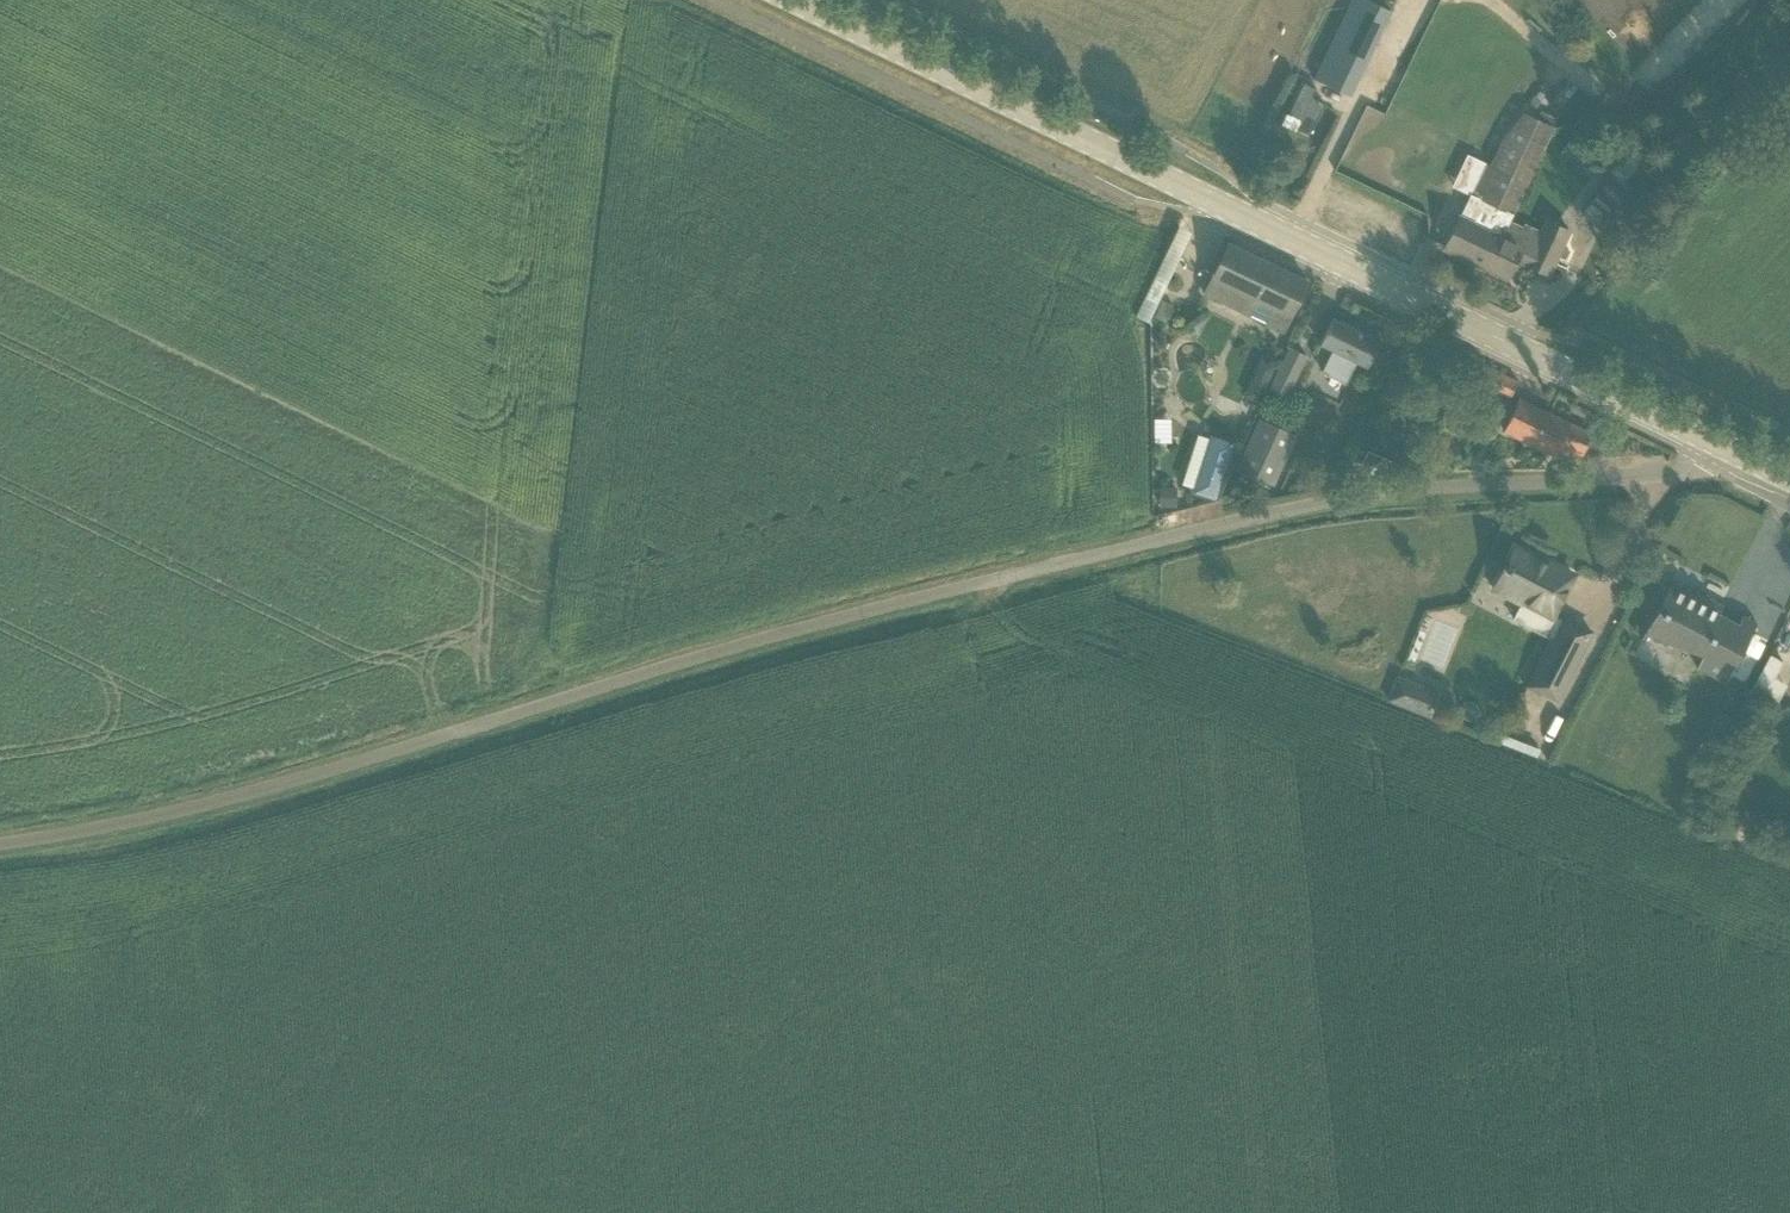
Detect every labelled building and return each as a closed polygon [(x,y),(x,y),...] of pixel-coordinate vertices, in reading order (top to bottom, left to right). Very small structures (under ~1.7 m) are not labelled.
[(1349,96),(1390,10),(1368,0),(1351,0),(1313,79),(1334,89),(1347,96),(1349,96)] [(1410,64),(1499,136),(1547,79),(1459,5),(1410,64)] [(1300,121),(1296,129),(1308,135),(1324,104),(1311,98),(1315,89),(1303,83),(1288,115),(1300,121)] [(1347,96),(1334,89),(1330,99),(1343,105),(1347,96)] [(1455,147),(1390,116),(1369,105),(1327,192),(1414,233),(1455,147)] [(1477,179),(1454,227),(1444,248),(1482,267),(1497,238),(1500,238),(1508,223),(1552,128),(1523,114),(1501,141),(1490,164),(1485,162),(1477,179)] [(1613,173),(1604,186),(1582,213),(1594,222),(1592,223),(1611,238),(1643,197),(1646,200),(1669,171),(1646,153),(1654,141),(1643,133),(1618,154),(1617,162),(1609,170),(1613,173)] [(1477,179),(1485,162),(1466,153),(1457,170),(1477,179)] [(1497,238),(1482,267),(1506,278),(1516,258),(1525,262),(1525,263),(1548,274),(1568,231),(1546,221),(1540,234),(1524,226),(1522,229),(1508,223),(1500,238),(1497,238)] [(1306,280),(1228,243),(1204,293),(1281,331),(1306,280)] [(1366,367),(1379,341),(1332,318),(1319,344),(1332,350),(1322,372),(1324,373),(1325,369),(1345,379),(1344,382),(1345,383),(1356,362),(1366,367)] [(1290,348),(1270,389),(1286,397),(1306,356),(1290,348)] [(1261,358),(1252,379),(1267,385),(1276,364),(1261,358)] [(1485,365),(1477,382),(1509,397),(1517,381),(1485,365)] [(1560,458),(1578,463),(1591,435),(1518,399),(1503,430),(1560,458)] [(1294,436),(1259,420),(1238,468),(1272,484),(1294,436)] [(1177,432),(1172,427),(1165,427),(1161,432),(1161,438),(1165,443),(1172,443),(1177,438),(1177,432)] [(1215,500),(1233,444),(1210,436),(1191,493),(1215,500)] [(1157,508),(1173,507),(1173,487),(1157,488),(1157,508)] [(1546,565),(1514,548),(1493,589),(1521,603),(1523,601),(1552,616),(1573,575),(1548,562),(1546,565)] [(1737,624),(1717,614),(1722,605),(1698,593),(1697,595),(1672,582),(1673,580),(1672,579),(1645,629),(1705,652),(1697,667),(1725,682),(1756,623),(1741,616),(1737,624)] [(1578,623),(1563,615),(1527,685),(1542,693),(1543,691),(1557,698),(1591,632),(1577,625),(1578,623)] [(1371,696),(1416,712),(1425,688),(1381,671),(1371,696)]
